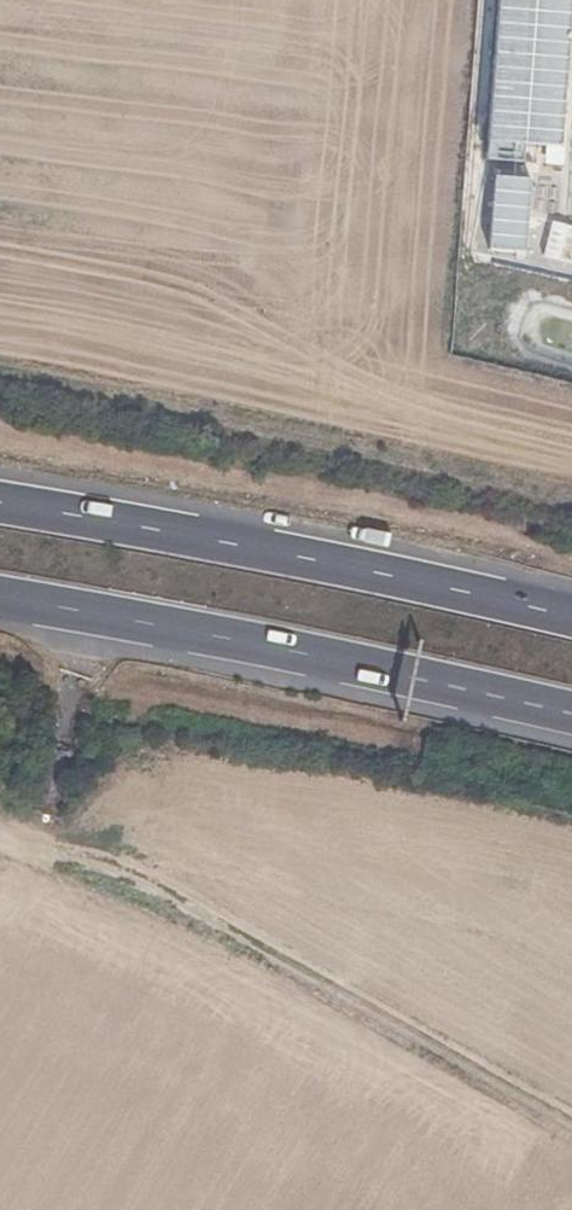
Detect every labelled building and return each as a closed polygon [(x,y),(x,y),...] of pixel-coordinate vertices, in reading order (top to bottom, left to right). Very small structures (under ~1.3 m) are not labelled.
[(479,156),(519,159),(520,144),(557,146),(566,0),(489,0),(479,156)]
